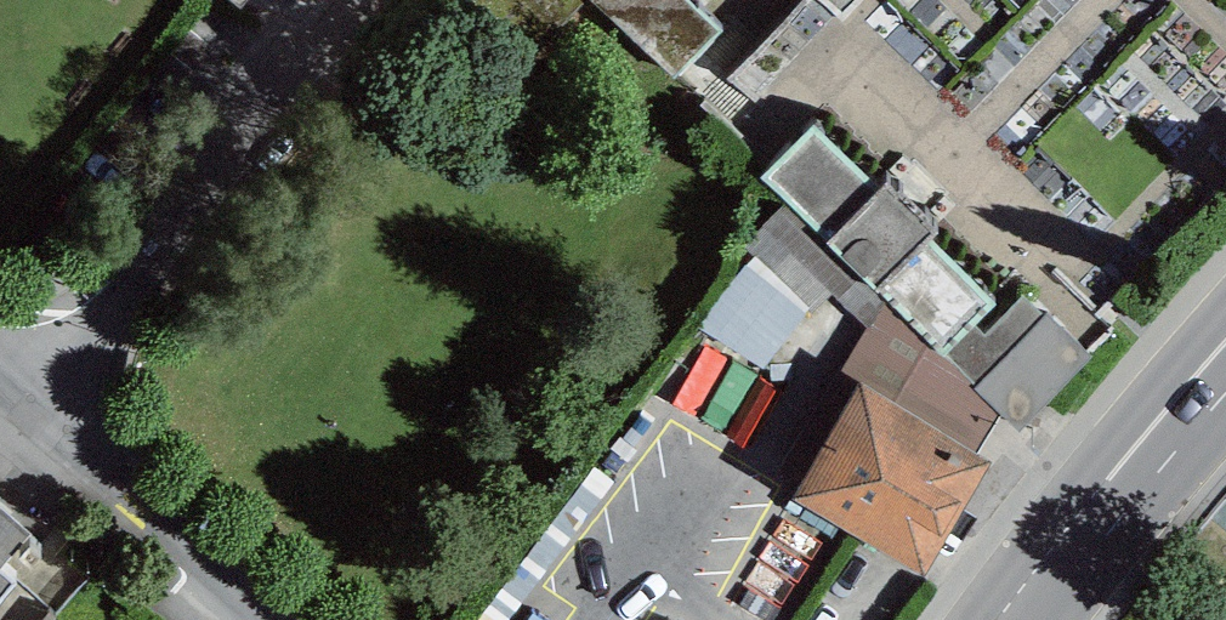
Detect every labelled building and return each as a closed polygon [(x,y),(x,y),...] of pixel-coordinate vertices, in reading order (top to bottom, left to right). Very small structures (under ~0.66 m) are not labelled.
[(725,1),(724,0),(631,0),(683,47),(725,1)] [(843,19),(862,0),(819,0),(843,19)] [(815,125),(761,179),(1021,431),(1091,357),(1023,298),(986,336),(975,326),(997,304),(932,239),(937,235),(886,184),(877,192),(815,125)] [(883,306),(782,207),(743,246),(756,259),(810,313),(831,295),(867,330),(883,306)] [(765,369),(810,313),(756,259),(737,276),(698,326),(765,369)] [(999,418),(883,306),(867,330),(840,373),(859,386),(978,453),(999,418)] [(978,453),(859,386),(793,503),(924,577),(991,460),(978,453)] [(0,508),(0,570),(31,534),(0,508)] [(14,586),(0,574),(0,602),(14,586)]
